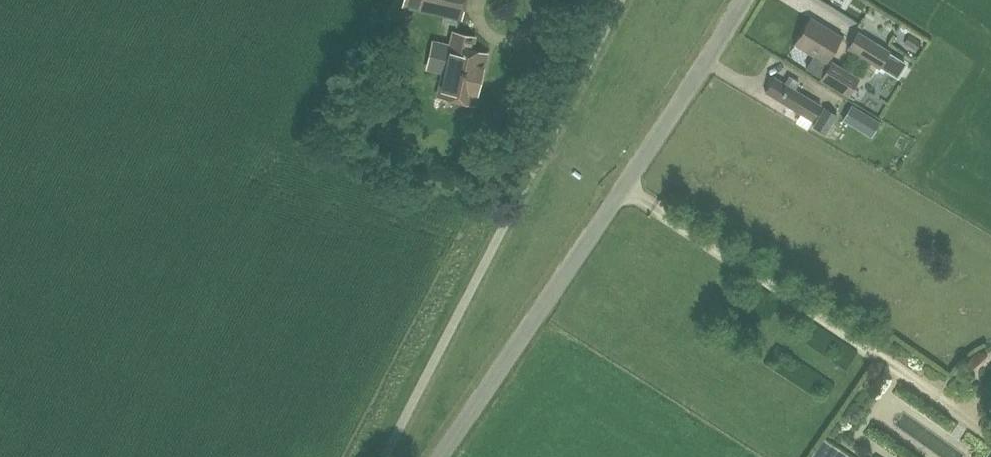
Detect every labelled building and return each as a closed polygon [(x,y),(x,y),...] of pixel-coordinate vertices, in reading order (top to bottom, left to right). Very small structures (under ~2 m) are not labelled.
[(459,18),(463,0),(402,0),(400,6),(420,10),(459,18)] [(795,45),(812,56),(805,68),(820,77),(818,79),(847,96),(859,77),(830,59),(828,63),(826,62),(841,37),(811,19),(795,45)] [(857,32),(846,50),(879,70),(890,52),(857,32)] [(904,42),(916,49),(921,42),(909,34),(904,42)] [(440,68),(445,70),(440,95),(473,102),(480,71),(477,70),(480,55),(446,47),(446,45),(434,43),(431,55),(443,57),(440,68)] [(821,107),(795,90),(799,83),(789,77),(784,84),(775,78),(766,93),(812,122),(821,107)] [(850,105),(841,120),(869,136),(878,121),(850,105)] [(823,106),(811,125),(825,134),(837,114),(823,106)]
